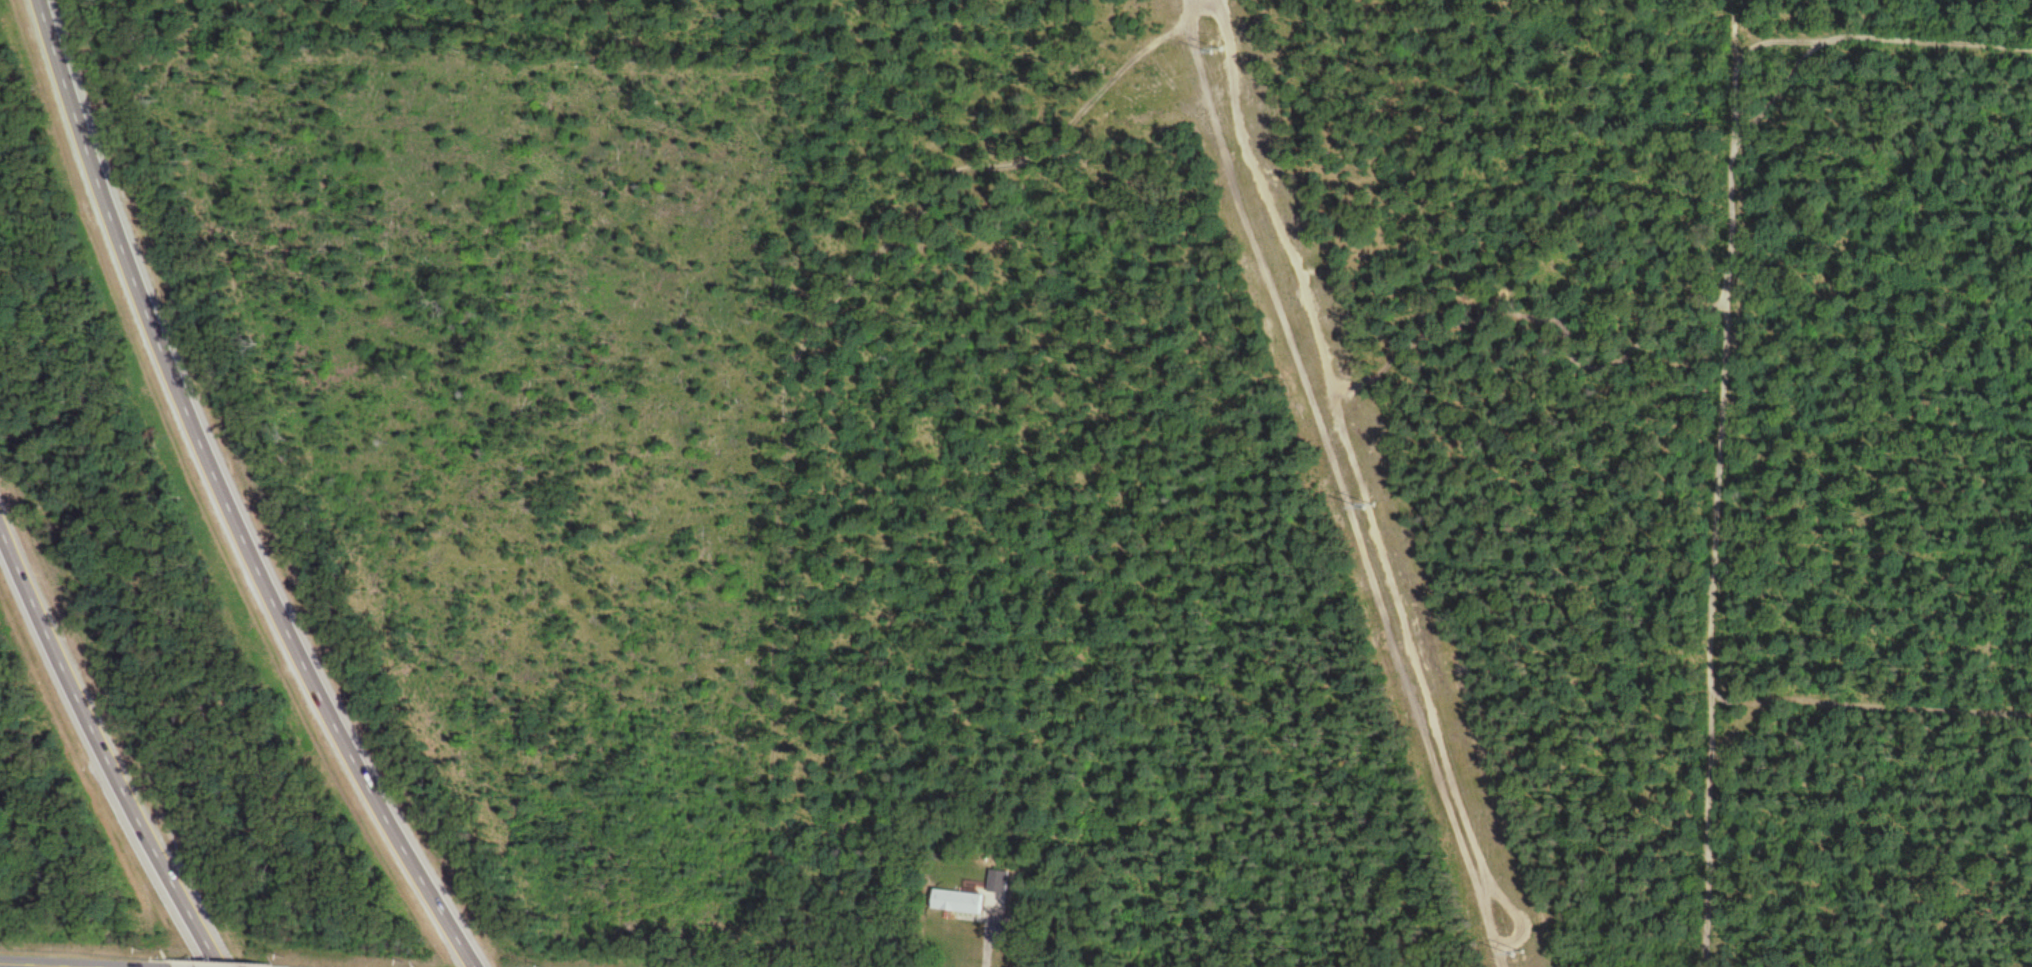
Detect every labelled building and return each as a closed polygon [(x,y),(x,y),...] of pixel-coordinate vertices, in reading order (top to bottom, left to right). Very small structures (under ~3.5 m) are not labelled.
[(1007,874),(987,872),(985,892),(1005,894),(1007,874)] [(980,917),(982,896),(932,891),(929,911),(980,917)]
